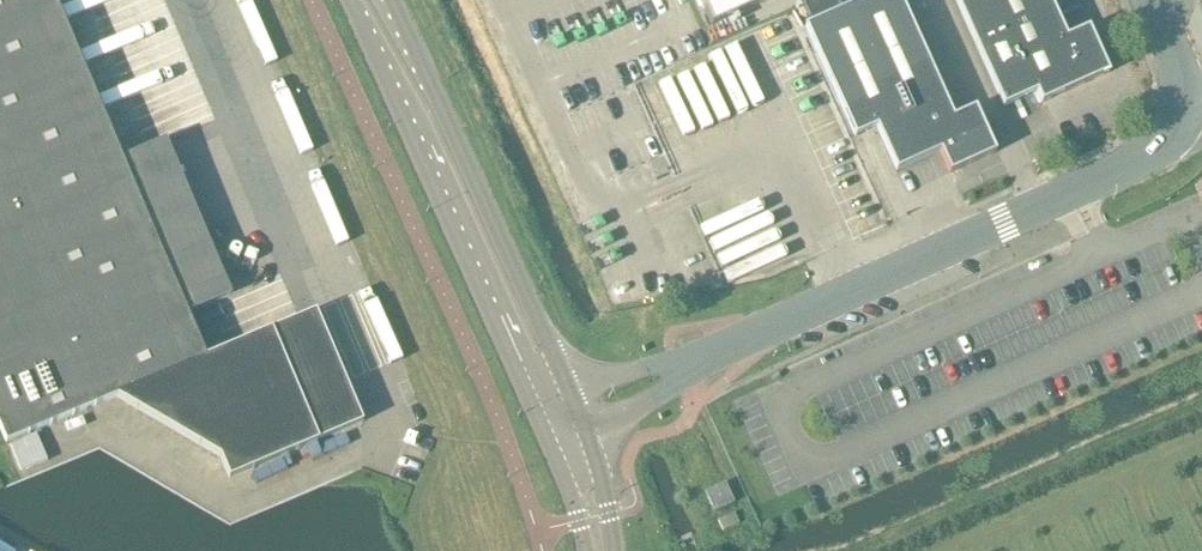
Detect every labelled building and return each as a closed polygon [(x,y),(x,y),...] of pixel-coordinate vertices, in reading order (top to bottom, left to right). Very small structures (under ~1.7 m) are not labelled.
[(55,0),(0,0),(0,429),(6,443),(117,396),(220,456),(229,478),(363,422),(316,310),(205,357),(55,0)] [(712,25),(768,0),(701,0),(712,25)] [(811,23),(841,10),(836,0),(800,0),(811,23)] [(900,0),(862,0),(841,10),(811,23),(805,26),(855,137),(877,127),(896,171),(940,151),(950,173),(995,153),(975,107),(953,117),(900,0)] [(1050,0),(956,0),(1004,107),(1036,92),(1041,103),(1109,73),(1088,27),(1066,37),(1050,0)] [(734,502),(725,482),(705,492),(714,511),(734,502)] [(738,524),(734,513),(718,521),(722,531),(738,524)]
